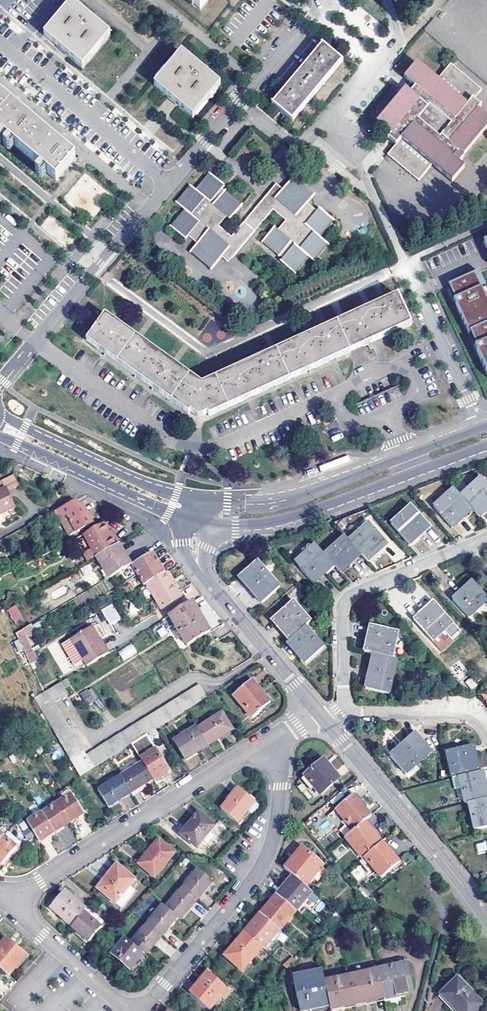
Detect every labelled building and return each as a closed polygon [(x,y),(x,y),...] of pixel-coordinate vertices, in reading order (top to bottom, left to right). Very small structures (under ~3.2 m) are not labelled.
[(199,11),(209,0),(187,0),(199,11)] [(110,36),(71,3),(44,35),(64,52),(83,68),(110,36)] [(341,62),(321,45),(312,56),(279,94),(271,104),(290,121),(341,62)] [(219,87),(181,55),(154,87),(171,102),(192,119),(219,87)] [(391,136),(388,139),(389,141),(395,146),(387,156),(417,182),(432,166),(451,183),(464,168),(454,159),(458,153),(462,156),(486,128),(486,118),(479,111),(481,109),(473,102),(482,92),(452,66),(437,82),(418,65),(405,80),(416,89),(411,95),(405,89),(376,123),(391,136)] [(75,159),(59,145),(19,112),(0,96),(0,133),(57,181),(75,159)] [(309,203),(315,195),(294,177),(278,196),(271,190),(232,236),(218,225),(226,216),(229,219),(241,205),(224,190),(223,192),(221,190),(224,187),(210,175),(196,190),(192,186),(176,203),(184,210),(170,226),(184,239),(187,236),(196,244),(189,251),(212,271),(229,253),(235,257),(275,211),(288,222),(280,231),(277,228),(265,242),(285,259),(282,262),(296,273),(310,257),(315,261),(329,245),(320,237),(335,219),(321,207),(317,211),(309,203)] [(454,302),(469,334),(470,333),(477,347),(475,348),(486,374),(486,302),(481,290),(486,287),(480,273),(449,287),(456,301),(454,302)] [(374,342),(411,326),(398,296),(342,321),(202,383),(105,315),(86,341),(106,355),(138,377),(150,385),(198,419),(251,396),(271,387),(312,369),(333,360),(356,350),(374,342)] [(473,510),(480,518),(486,511),(486,484),(482,478),(461,497),(473,510)] [(455,526),(473,510),(461,497),(454,489),(434,507),(452,528),(455,526)] [(0,515),(13,508),(4,491),(3,491),(0,493),(0,515)] [(74,504),(54,514),(66,537),(91,524),(89,520),(92,518),(91,515),(90,513),(86,514),(82,507),(77,510),(74,504)] [(431,527),(413,506),(392,524),(410,545),(412,543),(431,527)] [(38,522),(28,528),(31,532),(41,527),(38,522)] [(106,524),(86,534),(98,557),(101,556),(122,544),(117,536),(114,538),(111,531),(106,524)] [(370,524),(349,542),(361,555),(368,562),(388,544),(370,524)] [(345,537),(324,555),(334,566),(340,573),(342,571),(361,555),(349,542),(345,537)] [(122,544),(101,556),(113,577),(135,564),(129,554),(123,543),(122,544)] [(325,573),(334,566),(324,555),(316,545),(295,563),(314,584),(323,575),(325,573)] [(166,569),(157,552),(135,564),(147,585),(168,572),(166,569)] [(280,588),(257,561),(243,573),(239,576),(244,582),(254,594),(262,603),(280,588)] [(174,582),(177,580),(171,571),(168,573),(174,582)] [(168,573),(150,584),(165,608),(186,595),(177,580),(174,582),(168,573)] [(452,600),(468,618),(486,601),(486,598),(473,582),(452,600)] [(287,637),(290,640),(306,626),(311,622),(293,601),(272,619),(287,637)] [(453,623),(435,602),(415,621),(433,641),(453,623)] [(170,617),(176,629),(187,647),(205,636),(210,633),(208,630),(194,606),(192,603),(170,617)] [(7,609),(15,626),(24,621),(16,604),(7,609)] [(113,606),(102,613),(110,626),(121,620),(113,606)] [(169,632),(176,629),(170,617),(163,621),(169,632)] [(15,634),(27,659),(43,649),(31,625),(15,634)] [(324,648),(306,626),(290,640),(288,643),(304,661),(305,663),(324,648)] [(373,654),(392,658),(398,631),(371,626),(366,648),(365,652),(373,654)] [(81,659),(86,667),(108,654),(100,640),(97,642),(89,630),(60,646),(71,664),(81,659)] [(214,641),(210,633),(205,636),(210,643),(214,641)] [(123,661),(137,653),(132,643),(118,651),(123,661)] [(392,658),(373,654),(365,689),(388,694),(396,659),(392,658)] [(471,690),(477,686),(472,677),(465,681),(471,690)] [(251,682),(234,696),(252,718),(269,703),(251,682)] [(80,776),(207,698),(200,686),(86,756),(74,735),(73,736),(54,703),(67,695),(60,683),(34,699),(80,776)] [(91,687),(80,693),(87,704),(97,698),(91,687)] [(211,721),(222,715),(218,710),(208,715),(211,721)] [(198,729),(208,745),(232,731),(222,715),(211,721),(198,729)] [(198,729),(196,727),(174,741),(185,759),(208,745),(198,729)] [(416,734),(388,755),(403,774),(430,753),(416,734)] [(459,778),(479,773),(478,768),(473,747),(446,753),(453,780),(459,778)] [(143,763),(153,780),(168,771),(155,751),(140,759),(143,763)] [(339,778),(323,760),(305,775),(320,794),(339,778)] [(131,794),(153,780),(143,763),(120,777),(131,794)] [(459,778),(465,805),(468,804),(486,799),(486,795),(486,794),(482,773),(479,773),(459,778)] [(108,808),(131,794),(120,777),(98,791),(108,808)] [(256,804),(240,790),(223,810),(239,824),(256,804)] [(57,804),(69,824),(84,814),(72,795),(57,804)] [(367,819),(371,815),(353,795),(337,810),(354,830),(364,821),(367,819)] [(468,804),(474,831),(486,828),(486,799),(468,804)] [(57,804),(42,813),(53,833),(69,824),(57,804)] [(215,825),(200,812),(180,834),(196,848),(215,825)] [(42,813),(27,822),(39,842),(53,833),(42,813)] [(364,821),(382,842),(385,840),(367,819),(364,821)] [(354,830),(345,837),(364,858),(382,842),(364,821),(354,830)] [(0,839),(0,864),(1,865),(16,848),(3,836),(0,839)] [(173,853),(158,840),(139,863),(154,876),(173,853)] [(364,858),(360,861),(364,866),(369,862),(382,877),(399,863),(382,842),(364,858)] [(285,868),(293,875),(306,886),(324,865),(302,847),(285,868)] [(121,911),(137,895),(132,890),(137,884),(120,867),(99,889),(121,911)] [(200,871),(197,869),(183,885),(186,888),(200,871)] [(212,883),(200,871),(186,888),(184,890),(197,901),(202,895),(212,883)] [(277,894),(297,911),(313,892),(306,886),(293,875),(277,894)] [(184,890),(181,894),(168,910),(178,918),(181,920),(191,909),(197,901),(184,890)] [(178,892),(165,907),(168,910),(181,894),(178,892)] [(72,928),(87,910),(67,893),(53,909),(62,917),(61,918),(72,928)] [(277,894),(261,914),(281,930),(297,911),(277,894)] [(149,921),(152,922),(165,907),(162,905),(149,921)] [(149,925),(162,937),(168,931),(178,918),(168,910),(165,907),(152,922),(149,925)] [(62,917),(53,909),(52,910),(61,918),(62,917)] [(87,910),(72,928),(89,943),(102,929),(100,927),(104,922),(88,909),(87,910)] [(262,948),(264,949),(281,930),(261,914),(245,933),(262,948)] [(145,955),(146,956),(156,945),(162,937),(149,925),(145,930),(133,945),(145,955)] [(133,945),(145,930),(143,928),(130,943),(133,945)] [(239,962),(237,965),(243,970),(262,948),(245,933),(228,953),(239,962)] [(9,976),(26,956),(7,939),(0,947),(0,968),(9,976)] [(130,943),(125,939),(112,955),(131,970),(145,955),(133,945),(130,943)] [(239,962),(228,953),(226,956),(237,965),(239,962)] [(383,1000),(402,997),(412,994),(406,965),(377,971),(382,995),(383,1000)] [(228,988),(209,971),(191,994),(210,1010),(228,988)] [(366,999),(382,995),(377,971),(348,977),(354,1004),(364,1002),(363,999),(366,999)] [(323,982),(321,972),(304,975),(304,974),(293,976),(300,1010),(328,1005),(323,982)] [(348,977),(323,982),(328,1005),(329,1010),(343,1007),(354,1004),(348,977)] [(456,981),(440,998),(453,1010),(479,1010),(482,1007),(456,981)] [(383,1000),(382,995),(366,999),(363,999),(364,1002),(365,1006),(384,1002),(383,1000)] [(440,998),(438,1000),(449,1010),(453,1010),(440,998)]
